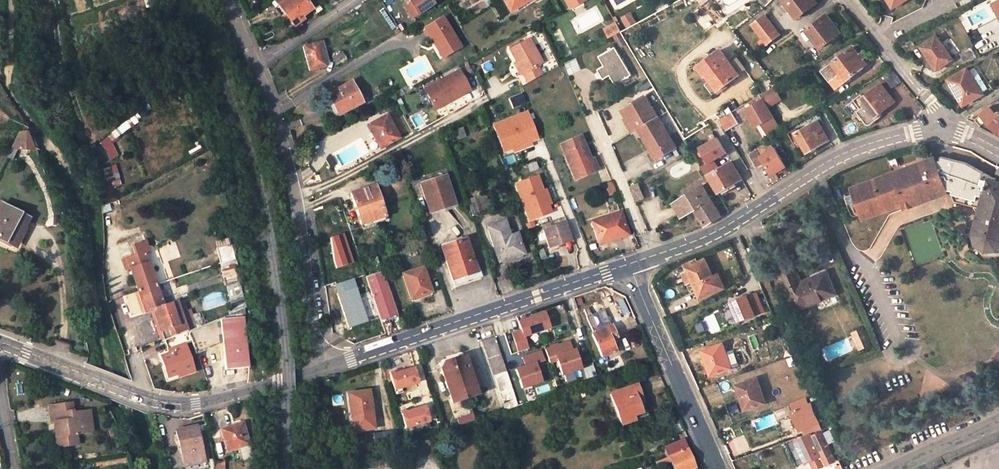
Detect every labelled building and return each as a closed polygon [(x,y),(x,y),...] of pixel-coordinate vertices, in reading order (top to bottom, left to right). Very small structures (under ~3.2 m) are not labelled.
[(310,9),(304,0),(286,0),(279,5),(293,25),(303,18),(301,15),(310,9)] [(438,0),(400,0),(399,1),(408,17),(438,0)] [(511,10),(528,0),(504,0),(511,10)] [(585,0),(565,0),(564,1),(569,9),(585,0)] [(705,31),(723,17),(710,0),(709,0),(692,13),(705,31)] [(797,17),(815,4),(812,0),(785,0),(797,17)] [(990,1),(998,21),(998,0),(991,0),(990,1)] [(728,20),(735,27),(745,18),(738,10),(728,20)] [(625,27),(636,22),(630,11),(620,17),(625,27)] [(764,38),(769,44),(781,34),(766,15),(753,24),(764,38)] [(831,25),(833,23),(827,15),(808,29),(820,47),(838,34),(831,25)] [(444,16),(425,27),(433,41),(436,40),(445,55),(462,45),(444,16)] [(606,29),(611,37),(619,33),(622,31),(618,23),(606,29)] [(938,69),(949,62),(942,52),(946,48),(937,34),(921,46),(938,69)] [(527,83),(541,75),(536,66),(542,63),(529,37),(509,47),(516,61),(523,73),(527,83)] [(764,47),(769,44),(764,38),(759,41),(764,47)] [(318,41),(302,48),(310,70),(325,64),(318,41)] [(610,75),(615,85),(631,75),(615,47),(598,56),(604,66),(597,70),(603,79),(610,75)] [(857,57),(859,55),(853,47),(823,70),(837,87),(864,67),(857,57)] [(954,58),(946,48),(942,52),(949,62),(954,58)] [(721,50),(700,67),(707,77),(709,75),(722,90),(741,75),(721,50)] [(565,74),(580,70),(577,58),(562,62),(565,74)] [(520,75),(523,73),(516,61),(513,62),(520,75)] [(902,80),(892,68),(883,75),(892,87),(902,80)] [(965,104),(982,93),(975,80),(974,79),(967,68),(949,79),(956,92),(958,91),(965,104)] [(459,69),(424,88),(435,108),(462,94),(460,89),(467,85),(459,69)] [(982,75),(974,79),(975,80),(982,93),(991,88),(982,75)] [(350,82),(327,95),(330,100),(328,101),(336,116),(361,102),(350,82)] [(462,94),(470,89),(467,85),(460,89),(462,94)] [(776,85),(755,98),(757,102),(753,104),(748,107),(758,124),(764,121),(770,132),(782,125),(770,105),(783,97),(776,85)] [(864,97),(861,95),(855,100),(863,111),(859,114),(866,124),(870,125),(880,117),(877,115),(895,101),(881,85),(864,97)] [(396,97),(408,91),(406,88),(394,94),(396,97)] [(507,102),(509,109),(525,104),(523,97),(507,102)] [(656,118),(644,97),(621,111),(634,131),(639,129),(657,158),(676,147),(658,117),(656,118)] [(996,113),(990,105),(976,120),(981,125),(988,120),(998,132),(998,111),(996,113)] [(502,155),(538,142),(526,110),(490,124),(502,155)] [(732,112),(719,120),(726,132),(739,124),(732,112)] [(116,126),(120,132),(137,121),(133,115),(116,126)] [(374,133),(382,147),(398,139),(386,116),(367,127),(371,134),(374,133)] [(799,131),(797,127),(789,132),(797,146),(802,144),(808,152),(829,139),(817,120),(799,131)] [(13,146),(33,148),(28,133),(20,132),(13,146)] [(380,149),(382,147),(374,133),(371,134),(380,149)] [(590,159),(580,136),(558,144),(573,179),(597,170),(592,159),(590,159)] [(98,142),(108,160),(117,155),(107,137),(98,142)] [(760,166),(767,161),(760,148),(752,153),(760,166)] [(703,164),(709,174),(724,165),(718,155),(703,164)] [(910,201),(912,206),(945,193),(953,195),(955,202),(975,207),(976,203),(983,204),(982,209),(976,234),(977,239),(978,244),(982,246),(986,249),(990,250),(995,249),(998,248),(998,180),(996,178),(964,162),(938,157),(936,161),(932,162),(931,158),(849,189),(862,221),(900,205),(901,205),(910,201)] [(724,165),(709,174),(719,191),(738,180),(733,170),(736,169),(731,161),(724,165)] [(514,181),(525,221),(551,214),(540,173),(514,181)] [(418,183),(428,211),(451,204),(442,176),(418,183)] [(685,196),(701,187),(698,181),(682,191),(685,196)] [(616,193),(611,185),(606,187),(609,195),(616,193)] [(701,187),(685,196),(673,203),(681,217),(694,210),(704,226),(722,216),(705,185),(701,187)] [(351,193),(360,222),(371,219),(372,221),(384,217),(374,186),(351,193)] [(632,189),(638,204),(645,200),(639,187),(632,189)] [(466,200),(469,207),(474,205),(478,214),(485,212),(479,195),(466,200)] [(553,212),(560,210),(554,196),(547,198),(553,212)] [(28,218),(2,204),(0,207),(0,237),(12,243),(20,227),(24,228),(28,218)] [(472,216),(478,214),(474,205),(469,207),(472,216)] [(626,234),(620,216),(606,220),(605,216),(591,220),(597,241),(611,237),(612,239),(626,234)] [(350,229),(347,221),(342,223),(344,231),(350,229)] [(508,240),(505,231),(507,230),(504,221),(487,227),(498,261),(523,253),(516,237),(508,240)] [(542,230),(549,248),(570,240),(564,223),(542,230)] [(227,238),(215,241),(216,247),(228,244),(227,238)] [(161,244),(167,261),(180,256),(174,239),(161,244)] [(464,240),(441,248),(453,285),(477,277),(464,240)] [(221,250),(216,252),(220,263),(226,261),(221,250)] [(147,312),(152,311),(163,307),(143,251),(135,254),(136,257),(127,261),(145,313),(147,312)] [(713,277),(706,259),(698,262),(697,259),(686,263),(689,271),(684,273),(688,283),(694,281),(700,297),(723,289),(718,275),(713,277)] [(222,268),(231,313),(242,309),(234,265),(222,268)] [(409,298),(427,291),(422,277),(425,276),(422,267),(401,275),(409,298)] [(762,289),(753,267),(750,269),(750,271),(745,273),(753,293),(762,289)] [(781,273),(796,309),(835,293),(826,271),(801,281),(796,267),(781,273)] [(336,285),(351,280),(347,270),(332,275),(336,285)] [(382,271),(365,276),(380,322),(397,316),(382,271)] [(352,279),(351,280),(336,285),(334,285),(348,327),(367,321),(352,279)] [(163,341),(187,331),(180,314),(176,302),(163,307),(152,311),(155,320),(150,322),(154,333),(159,330),(163,341)] [(242,309),(231,313),(196,327),(187,331),(196,354),(221,343),(225,369),(247,366),(242,321),(245,320),(243,308),(242,309)] [(190,310),(180,314),(187,331),(196,327),(190,310)] [(147,312),(150,322),(155,320),(152,311),(147,312)] [(527,348),(523,337),(548,329),(542,311),(514,320),(516,330),(508,332),(515,352),(527,348)] [(616,336),(610,326),(592,335),(602,357),(614,351),(608,340),(616,336)] [(851,332),(856,343),(866,339),(861,328),(851,332)] [(157,343),(163,341),(159,330),(154,333),(157,343)] [(516,406),(515,401),(496,336),(484,340),(503,404),(504,410),(516,406)] [(547,364),(553,362),(557,376),(579,370),(570,339),(542,347),(547,364)] [(867,343),(866,339),(856,343),(857,347),(867,343)] [(703,349),(706,358),(709,357),(714,373),(731,367),(723,342),(703,349)] [(167,351),(168,353),(159,356),(167,377),(176,374),(177,376),(192,370),(184,344),(167,351)] [(517,389),(539,382),(534,363),(543,361),(539,349),(518,355),(521,364),(511,367),(517,389)] [(445,362),(442,366),(451,403),(478,396),(467,356),(445,362)] [(711,374),(714,373),(709,357),(706,358),(711,374)] [(390,374),(394,389),(401,387),(417,382),(413,368),(393,373),(390,374)] [(332,373),(325,375),(327,381),(334,378),(334,377),(332,373)] [(737,384),(740,393),(744,391),(749,407),(765,402),(756,378),(737,384)] [(641,401),(635,386),(608,395),(621,426),(634,421),(631,415),(640,412),(637,403),(641,401)] [(746,409),(749,407),(744,391),(740,393),(746,409)] [(347,393),(352,431),(373,429),(369,392),(347,393)] [(809,405),(805,398),(791,403),(795,411),(793,412),(802,430),(809,427),(812,432),(822,429),(811,404),(809,405)] [(88,408),(73,411),(71,401),(48,405),(51,421),(54,421),(59,445),(78,442),(77,432),(92,430),(88,408)] [(474,420),(469,404),(451,409),(455,425),(474,420)] [(401,413),(406,428),(429,420),(424,405),(401,413)] [(221,429),(228,450),(248,443),(241,423),(221,429)] [(670,427),(674,433),(681,430),(679,424),(670,427)] [(185,468),(194,468),(206,466),(195,426),(176,431),(185,468)] [(824,431),(813,436),(819,449),(815,451),(818,456),(811,460),(815,468),(817,468),(826,465),(837,460),(824,431)] [(732,451),(748,445),(744,435),(728,441),(732,451)] [(929,468),(998,468),(998,437),(929,468)] [(666,456),(654,461),(656,465),(663,462),(665,464),(669,462),(672,468),(692,468),(693,468),(681,441),(663,449),(666,456)] [(223,460),(213,461),(213,468),(223,468),(223,460)]
